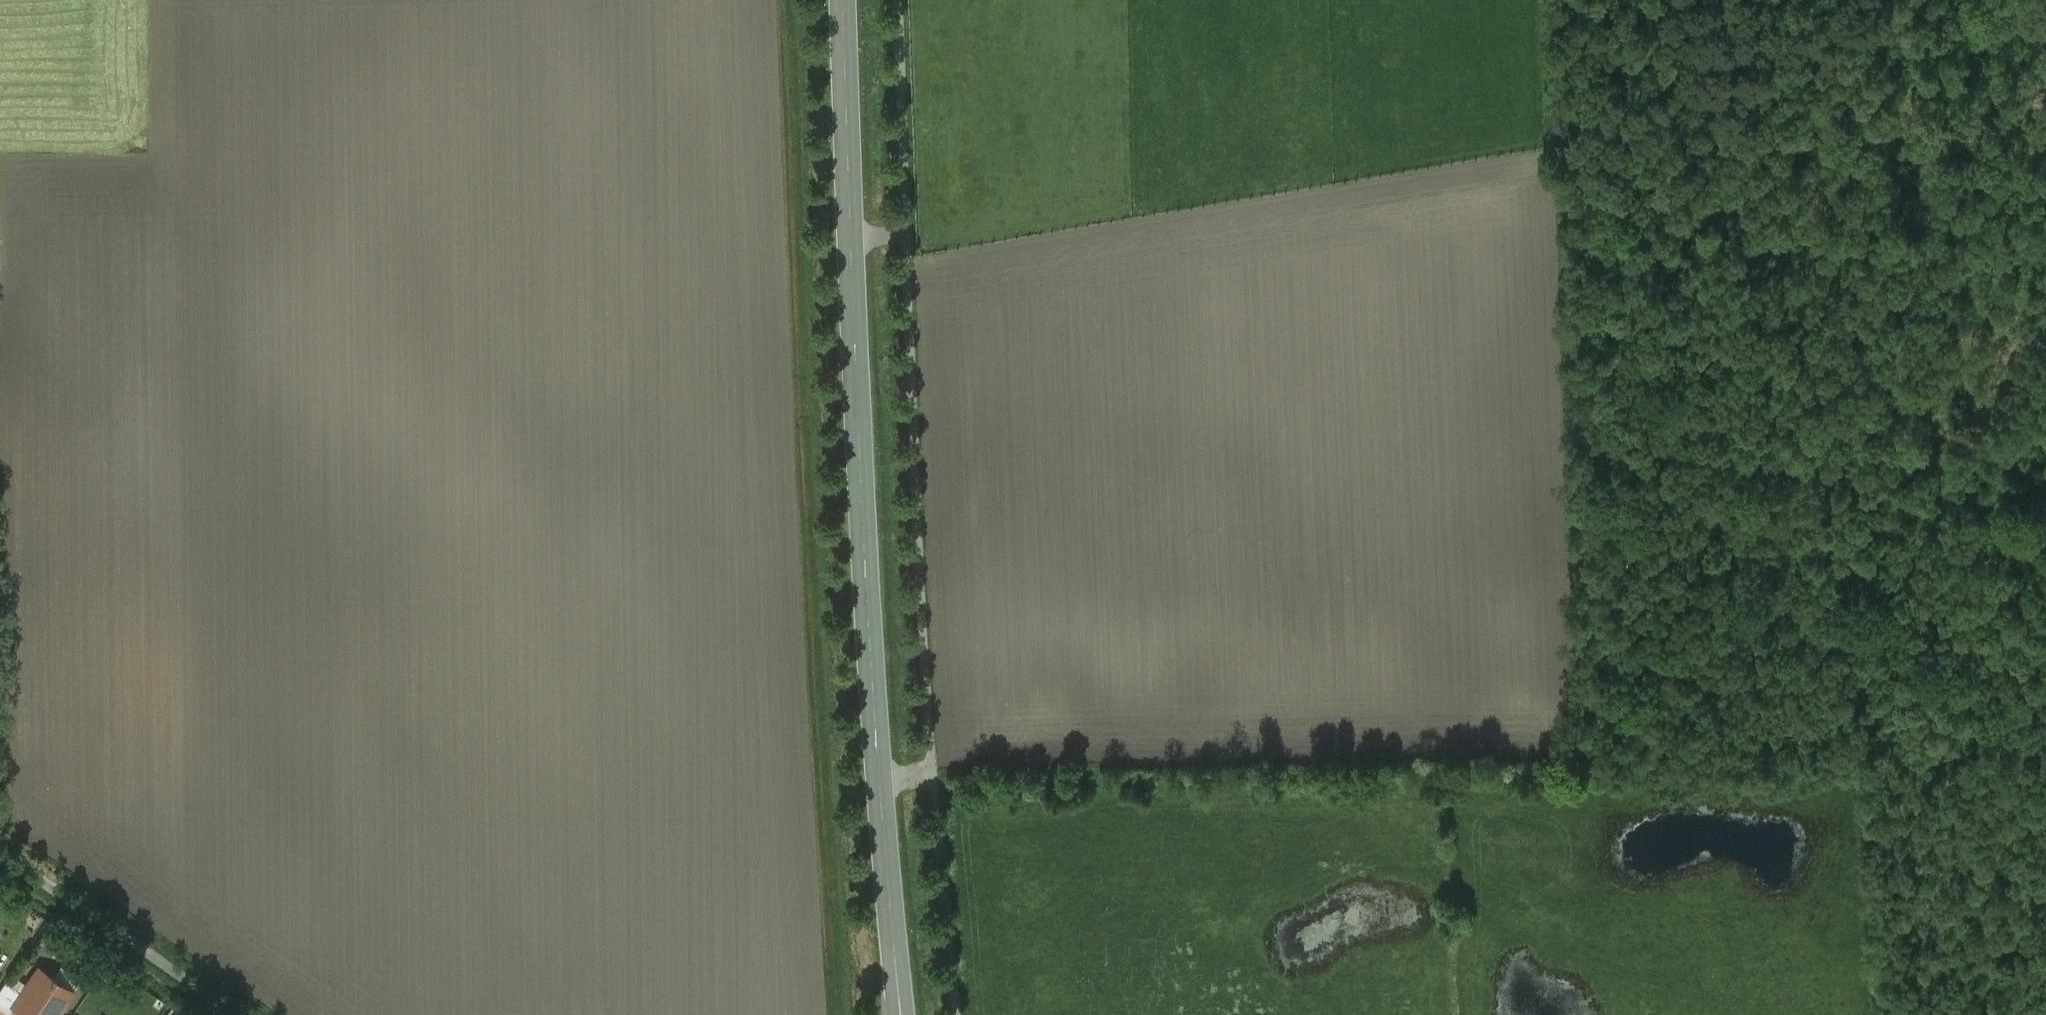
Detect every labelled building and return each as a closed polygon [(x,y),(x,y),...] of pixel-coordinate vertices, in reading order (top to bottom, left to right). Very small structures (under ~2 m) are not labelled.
[(14,1005),(15,1005),(29,1014),(57,1014),(74,990),(40,967),(24,989),(14,1005)] [(0,990),(0,1007),(9,1013),(15,1005),(14,1005),(24,989),(8,978),(0,990)]
